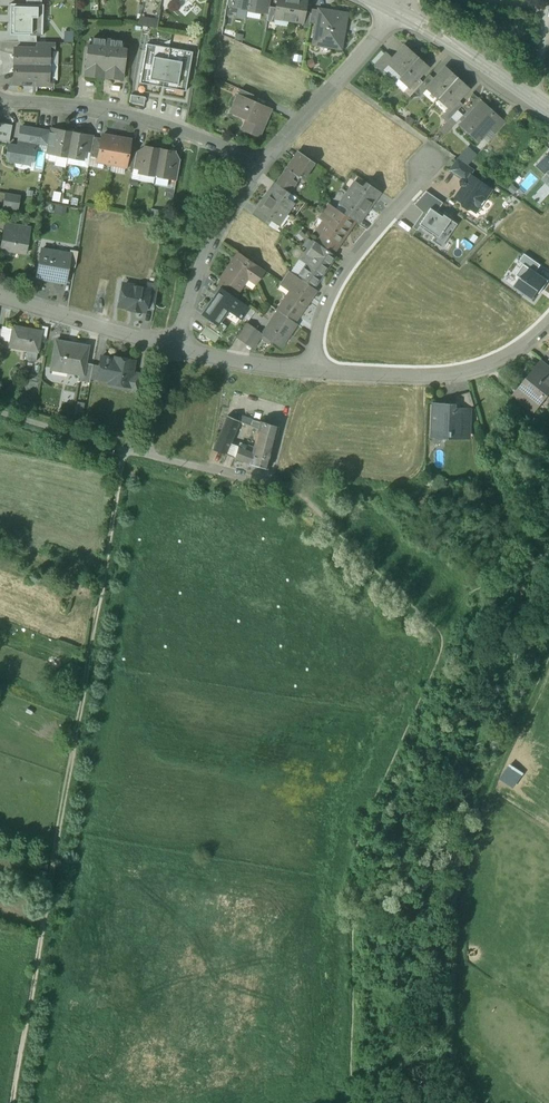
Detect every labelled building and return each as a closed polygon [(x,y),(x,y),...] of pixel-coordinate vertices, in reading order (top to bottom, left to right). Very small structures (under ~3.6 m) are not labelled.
[(232,7),(246,9),(248,0),(233,0),(232,7)] [(246,9),(246,11),(260,13),(263,0),(248,0),(246,9)] [(260,13),(268,14),(269,6),(270,0),(263,0),(260,13)] [(275,8),(273,18),(287,21),(291,0),(276,0),(275,8)] [(287,21),(301,23),(302,23),(304,13),(306,0),(291,0),(287,21)] [(19,35),(36,35),(36,27),(43,27),(43,4),(41,4),(26,4),(10,3),(10,35),(19,35)] [(346,14),(317,9),(317,11),(315,25),(314,28),(322,29),(319,46),(340,49),(346,14)] [(311,13),(304,13),(302,23),(301,23),(302,26),(308,27),(309,23),(311,13)] [(138,25),(157,25),(157,18),(139,17),(138,25)] [(64,32),(64,43),(74,43),(74,32),(64,32)] [(107,40),(93,38),(92,46),(87,46),(84,76),(104,78),(107,40)] [(122,41),(107,40),(104,78),(123,80),(126,50),(121,49),(122,41)] [(54,42),(37,42),(37,49),(49,49),(49,50),(54,50),(54,42)] [(140,83),(186,91),(193,53),(147,45),(140,83)] [(391,59),(387,64),(400,76),(416,58),(403,46),(391,59)] [(37,49),(15,48),(14,64),(49,65),(49,50),(49,49),(37,49)] [(386,52),(374,64),(382,71),(387,64),(391,59),(386,52)] [(400,76),(398,79),(407,87),(407,88),(416,78),(426,67),(416,58),(400,76)] [(49,65),(14,64),(14,79),(36,80),(48,80),(48,79),(49,65)] [(433,80),(426,89),(437,99),(455,79),(443,68),(433,80)] [(423,82),(413,92),(419,97),(426,89),(433,80),(429,74),(423,82)] [(416,78),(407,88),(407,87),(404,92),(409,97),(413,92),(423,82),(416,78)] [(455,79),(437,99),(448,109),(449,109),(457,101),(467,89),(455,79)] [(254,95),(240,89),(238,95),(251,101),(254,95)] [(130,102),(145,105),(146,98),(132,95),(130,102)] [(251,101),(238,95),(231,111),(252,121),(248,131),(259,136),(270,109),(251,101)] [(457,101),(449,109),(448,109),(441,117),(447,122),(450,118),(462,104),(457,101)] [(481,102),(462,123),(480,140),(489,130),(499,118),(498,117),(497,119),(480,104),(481,102)] [(447,122),(439,130),(444,135),(456,122),(450,118),(447,122)] [(499,118),(489,130),(495,134),(506,123),(499,118)] [(9,141),(11,123),(0,122),(0,140),(9,141)] [(42,130),(21,126),(19,140),(20,140),(19,146),(9,144),(7,155),(9,156),(8,160),(30,164),(31,160),(33,160),(36,143),(40,144),(42,130)] [(57,130),(50,129),(49,131),(47,144),(54,145),(57,130)] [(72,132),(57,129),(57,130),(54,145),(52,154),(67,157),(72,132)] [(49,131),(42,130),(40,144),(47,145),(47,144),(49,131)] [(87,135),(72,132),(67,157),(83,160),(84,151),(87,136),(87,135)] [(98,158),(97,162),(111,164),(116,138),(102,135),(101,138),(98,158)] [(94,137),(87,136),(84,151),(91,152),(94,137)] [(101,138),(94,137),(91,152),(90,157),(98,158),(101,138)] [(131,140),(116,138),(111,164),(126,166),(129,147),(131,140)] [(54,145),(47,144),(47,145),(46,153),(52,154),(54,145)] [(159,149),(144,146),(143,153),(140,169),(139,173),(155,176),(159,149)] [(129,147),(126,166),(133,168),(136,152),(137,149),(129,147)] [(175,152),(159,149),(155,176),(170,179),(173,158),(175,152)] [(536,166),(548,178),(548,151),(536,166)] [(143,153),(136,152),(133,168),(140,169),(143,153)] [(216,157),(209,154),(207,160),(214,163),(216,157)] [(315,163),(301,154),(297,160),(307,167),(307,168),(310,170),(315,163)] [(180,159),(173,158),(170,179),(177,180),(180,159)] [(474,170),(458,158),(450,170),(462,179),(464,176),(468,179),(470,175),(474,170)] [(297,160),(291,169),(286,166),(283,171),(275,183),(288,192),(289,192),(307,168),(307,167),(297,160)] [(490,189),(470,175),(468,179),(464,176),(462,179),(460,181),(461,185),(463,187),(455,198),(462,203),(463,206),(466,208),(469,207),(470,208),(473,205),(477,208),(478,206),(481,206),(484,201),(484,198),(490,189)] [(380,191),(367,182),(363,188),(376,197),(380,191)] [(288,192),(275,183),(271,188),(284,197),(288,192)] [(363,188),(355,183),(348,193),(369,207),(376,197),(363,188)] [(284,197),(271,188),(264,199),(285,213),(292,203),(284,197)] [(443,203),(427,191),(415,203),(426,214),(432,205),(438,210),(443,203)] [(20,195),(5,193),(3,207),(18,210),(20,195)] [(369,207),(348,193),(340,204),(348,209),(361,218),(369,207)] [(285,213),(264,199),(257,209),(270,218),(278,224),(285,213)] [(345,214),(327,203),(320,213),(328,220),(320,231),(323,233),(339,244),(355,221),(345,214)] [(438,210),(432,205),(426,214),(423,218),(422,217),(416,225),(434,237),(431,241),(441,248),(458,225),(451,220),(452,217),(445,212),(443,215),(438,210)] [(270,218),(257,209),(253,215),(266,224),(270,218)] [(361,218),(348,209),(345,214),(355,221),(358,223),(361,218)] [(278,224),(270,218),(266,224),(274,229),(278,224)] [(14,224),(12,232),(4,231),(1,248),(27,253),(31,227),(14,224)] [(339,244),(323,233),(316,242),(332,253),(339,244)] [(316,242),(313,240),(305,252),(311,257),(302,270),(318,280),(335,255),(316,242)] [(69,254),(42,249),(37,278),(65,283),(68,266),(70,254),(69,254)] [(78,251),(70,250),(69,254),(70,254),(68,266),(75,268),(78,251)] [(266,271),(238,252),(220,279),(239,292),(248,278),(257,284),(266,271)] [(535,272),(540,265),(524,254),(519,260),(524,264),(535,272)] [(548,281),(535,272),(524,264),(516,275),(522,279),(515,289),(532,300),(539,291),(541,292),(548,281)] [(318,280),(302,270),(298,277),(313,287),(318,280)] [(298,277),(289,271),(281,282),(292,289),(281,304),(298,316),(316,289),(298,277)] [(239,292),(220,279),(216,284),(221,288),(235,297),(239,292)] [(158,285),(148,284),(147,288),(149,289),(145,306),(154,307),(158,285)] [(147,288),(130,285),(130,289),(124,287),(121,290),(120,293),(122,296),(120,306),(129,308),(131,310),(137,311),(139,310),(144,311),(145,306),(149,289),(147,288)] [(235,297),(221,288),(203,315),(210,319),(217,325),(219,321),(228,309),(241,318),(249,307),(235,297)] [(298,316),(281,304),(277,310),(278,311),(294,321),(298,316)] [(294,321),(278,311),(262,334),(281,347),(297,324),(294,321)] [(217,325),(210,319),(205,327),(219,337),(226,326),(219,321),(217,325)] [(246,323),(236,337),(245,344),(245,343),(255,329),(246,323)] [(41,331),(14,326),(10,347),(26,349),(27,349),(38,351),(40,337),(41,331)] [(255,329),(245,343),(252,348),(262,334),(255,329)] [(89,346),(57,340),(51,369),(79,374),(80,374),(82,365),(85,366),(86,362),(89,346)] [(38,351),(27,349),(25,359),(36,361),(38,351)] [(114,359),(101,356),(99,365),(98,374),(99,374),(111,377),(109,382),(110,382),(115,357),(114,357),(114,359)] [(134,360),(115,357),(110,382),(129,386),(130,386),(132,373),(134,360)] [(542,360),(537,365),(540,367),(548,374),(548,366),(542,360)] [(86,362),(85,366),(82,365),(80,374),(79,374),(78,380),(90,382),(90,378),(93,364),(86,362)] [(93,364),(90,378),(98,380),(99,374),(98,374),(99,365),(93,364)] [(520,391),(517,389),(517,390),(535,405),(536,404),(541,397),(542,397),(543,396),(548,400),(548,399),(548,375),(548,374),(540,367),(520,391)] [(141,375),(132,373),(130,386),(129,386),(128,390),(129,389),(138,391),(138,392),(139,392),(142,373),(141,375)] [(535,405),(517,390),(512,396),(533,413),(539,406),(536,404),(535,405)] [(470,391),(457,396),(456,405),(455,409),(467,410),(467,408),(474,406),(470,391)] [(456,405),(449,405),(436,405),(436,404),(434,404),(433,435),(451,436),(453,437),(453,431),(470,432),(470,410),(467,410),(455,409),(456,405)] [(227,415),(213,449),(226,454),(227,453),(226,453),(239,421),(240,420),(227,415)] [(253,420),(241,416),(240,421),(240,420),(239,421),(258,429),(260,422),(253,419),(253,420)] [(278,427),(260,422),(258,429),(254,447),(253,451),(246,449),(238,446),(234,456),(233,457),(249,463),(249,464),(267,469),(278,427)]
